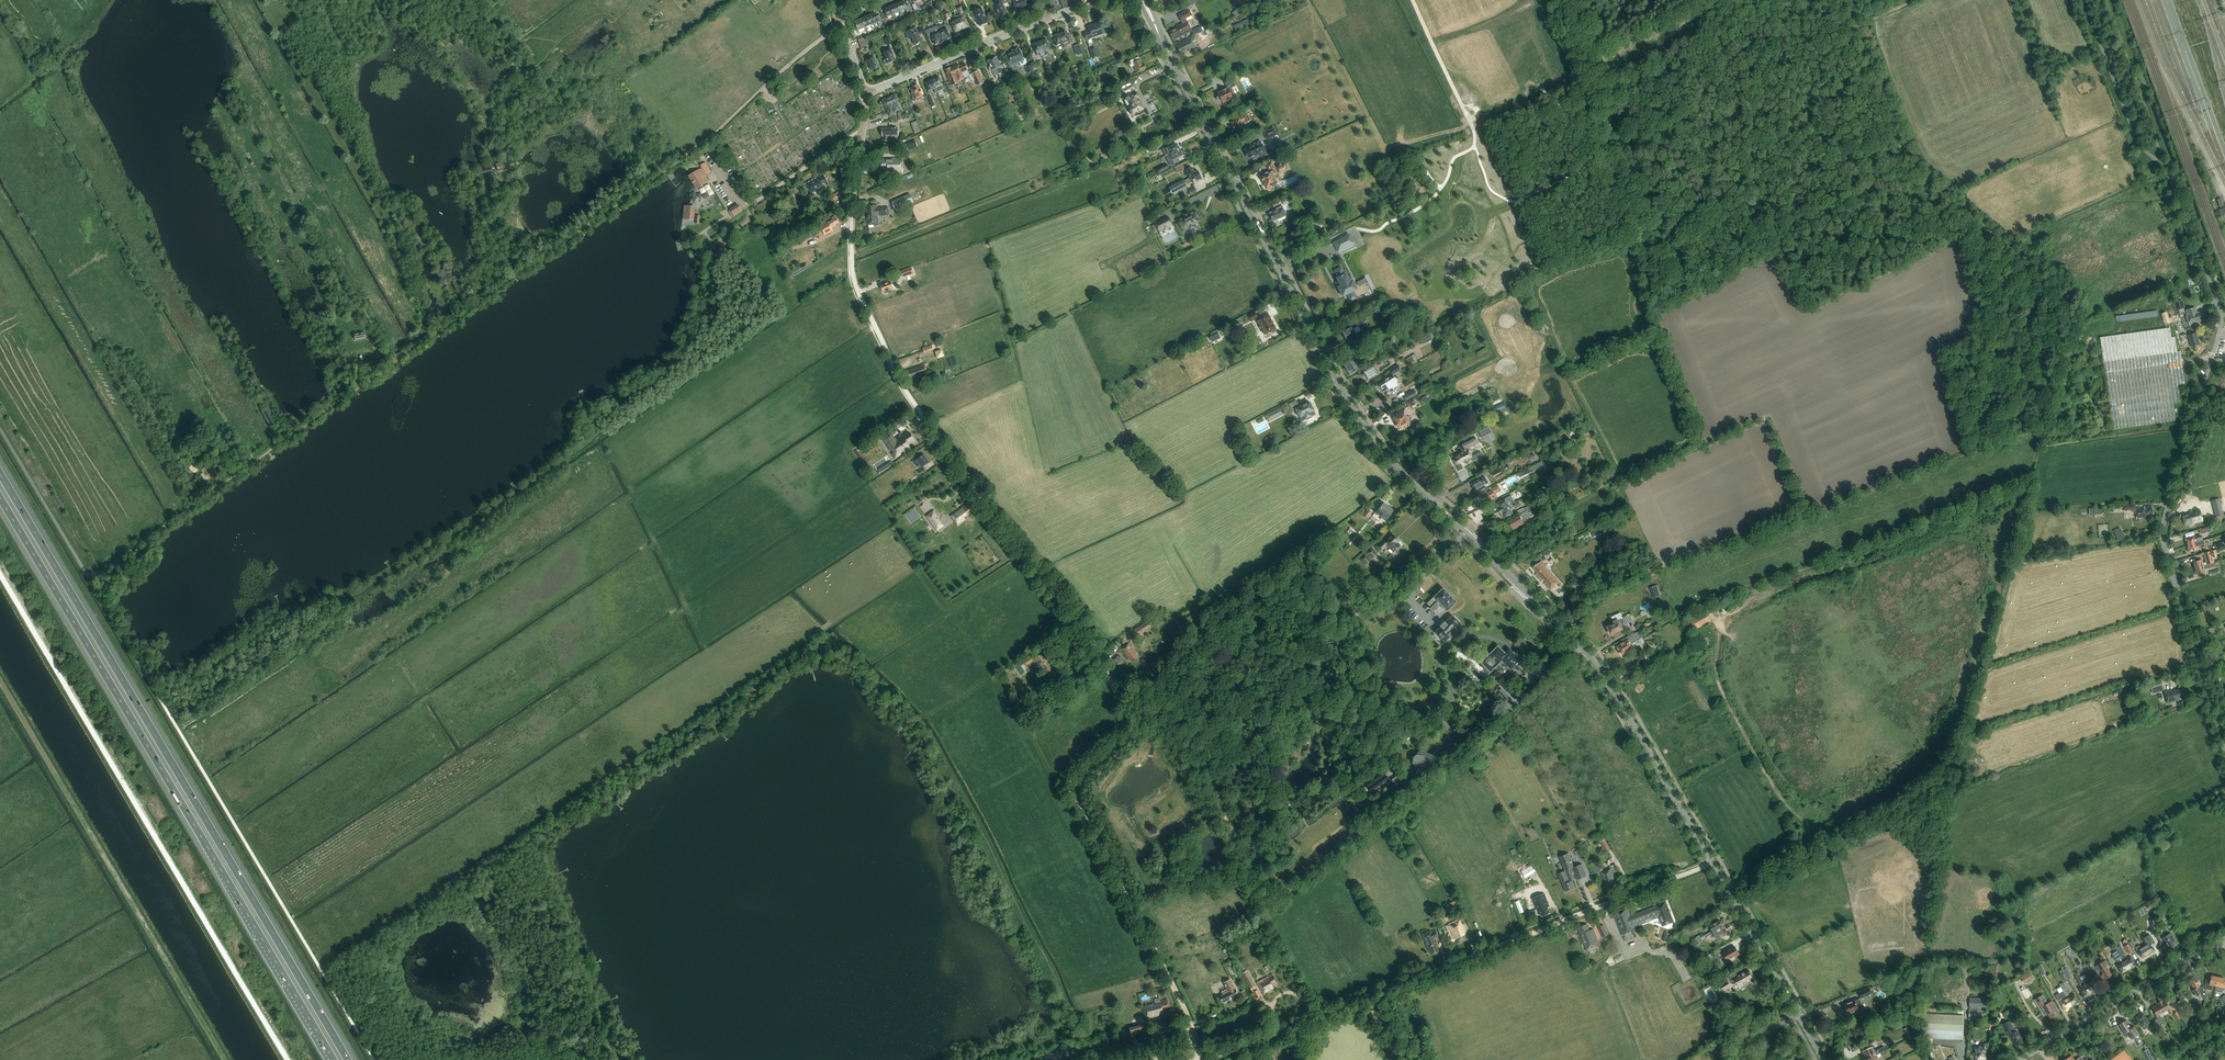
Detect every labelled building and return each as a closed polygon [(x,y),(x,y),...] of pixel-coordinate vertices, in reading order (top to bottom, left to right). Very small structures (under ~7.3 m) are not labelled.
[(998,4),(994,6),(998,16),(999,15),(1000,17),(1001,17),(1002,18),(1004,17),(1004,15),(1006,15),(1005,11),(1006,11),(1001,0),(998,0),(997,0),(998,4)] [(1024,7),(1020,0),(1016,0),(1013,1),(1017,10),(1024,7)] [(904,1),(897,4),(900,11),(902,11),(906,9),(908,13),(912,11),(910,5),(906,6),(904,1)] [(897,4),(891,6),(894,14),(895,13),(899,12),(901,16),(903,15),(902,11),(900,11),(897,4)] [(895,13),(894,14),(891,6),(884,9),(885,12),(882,14),(884,20),(888,18),(887,17),(893,15),(894,19),(897,18),(895,13)] [(975,17),(976,21),(978,20),(980,26),(987,23),(985,19),(986,18),(982,9),(974,12),(974,11),(970,13),(972,18),(975,17)] [(1189,9),(1178,15),(1182,21),(1183,23),(1176,26),(1177,28),(1169,32),(1173,40),(1192,30),(1188,22),(1188,23),(1186,19),(1192,16),(1189,9)] [(947,12),(947,11),(943,12),(947,21),(952,19),(948,12),(947,12)] [(875,13),(868,16),(872,25),(873,24),(878,22),(879,26),(882,25),(880,21),(879,21),(875,13)] [(963,29),(968,27),(964,17),(966,16),(965,13),(956,17),(957,20),(961,29),(963,28),(963,29)] [(861,19),(865,28),(866,27),(871,25),(872,29),(875,28),(873,24),(872,25),(868,16),(861,19)] [(864,28),(865,32),(868,31),(866,27),(865,28),(861,19),(854,22),(856,26),(854,27),(856,31),(858,30),(858,31),(864,28)] [(961,29),(957,20),(951,23),(955,32),(959,31),(959,30),(961,29)] [(1088,26),(1089,31),(1084,33),(1086,40),(1100,35),(1099,33),(1104,32),(1101,21),(1088,26)] [(1242,28),(1239,22),(1225,29),(1227,35),(1242,28)] [(937,28),(943,42),(947,40),(947,39),(950,38),(946,28),(948,27),(946,23),(944,24),(945,25),(937,28)] [(939,44),(943,42),(937,28),(936,26),(926,31),(929,38),(932,37),(935,44),(939,43),(939,44)] [(1201,26),(1192,30),(1195,35),(1203,31),(1201,26)] [(916,44),(916,45),(918,44),(922,42),(919,35),(923,33),(921,27),(918,29),(919,30),(917,31),(915,28),(906,32),(909,40),(912,39),(915,45),(916,44)] [(1062,33),(1062,34),(1060,34),(1064,48),(1068,47),(1067,45),(1071,44),(1071,43),(1073,42),(1071,34),(1068,36),(1066,31),(1062,33)] [(1207,37),(1204,31),(1198,33),(1201,40),(1207,37)] [(1062,49),(1064,48),(1060,34),(1057,35),(1056,35),(1054,35),(1054,36),(1053,37),(1056,45),(1061,44),(1061,45),(1061,46),(1062,49)] [(1193,37),(1176,46),(1180,53),(1188,49),(1189,51),(1196,47),(1193,40),(1195,39),(1193,37)] [(1041,41),(1039,42),(1045,55),(1047,54),(1046,52),(1045,50),(1050,48),(1046,39),(1045,40),(1044,39),(1042,40),(1041,41)] [(1047,54),(1045,55),(1039,42),(1036,43),(1034,44),(1033,45),(1037,54),(1041,52),(1041,54),(1043,59),(1048,56),(1047,54)] [(887,49),(888,51),(884,53),(887,60),(884,61),(885,65),(888,63),(895,60),(892,53),(890,47),(887,49)] [(1006,56),(1010,65),(1019,62),(1021,66),(1026,64),(1019,48),(1012,51),(1013,53),(1006,56)] [(1095,48),(1090,50),(1093,59),(1098,57),(1095,48)] [(867,60),(865,61),(867,65),(869,64),(872,71),(879,68),(875,60),(876,60),(873,54),(870,56),(871,58),(867,60)] [(992,60),(998,74),(1003,72),(1000,67),(1002,66),(1000,63),(999,63),(997,58),(992,60)] [(1137,58),(1128,62),(1130,67),(1133,66),(1136,73),(1145,69),(1144,64),(1141,65),(1139,60),(1138,60),(1137,58)] [(994,76),(998,74),(992,60),(988,61),(990,67),(989,68),(990,71),(992,71),(994,76)] [(972,74),(972,75),(970,76),(967,70),(968,69),(965,64),(960,66),(959,65),(954,67),(955,69),(954,70),(956,75),(955,75),(959,82),(964,79),(964,78),(965,78),(964,77),(968,76),(969,78),(969,79),(970,80),(971,80),(972,82),(976,80),(979,85),(983,83),(978,71),(972,74)] [(948,78),(952,86),(956,84),(958,88),(961,87),(959,82),(955,75),(956,75),(954,70),(955,69),(954,67),(946,70),(949,78),(948,78)] [(936,78),(932,80),(937,92),(940,91),(944,89),(943,86),(943,85),(941,81),(941,82),(938,76),(935,78),(936,78)] [(929,81),(926,82),(928,87),(927,88),(929,91),(933,89),(935,93),(937,92),(932,80),(929,81)] [(1217,97),(1217,99),(1218,100),(1219,101),(1220,101),(1221,100),(1223,103),(1236,96),(1235,94),(1234,94),(1231,88),(1236,86),(1234,81),(1226,86),(1227,88),(1218,93),(1219,96),(1218,96),(1217,97)] [(1133,84),(1122,89),(1124,93),(1131,90),(1133,95),(1130,96),(1128,95),(1126,96),(1125,99),(1126,100),(1124,100),(1131,114),(1137,112),(1138,113),(1141,111),(1141,110),(1143,109),(1138,98),(1139,98),(1137,93),(1135,93),(1133,89),(1134,88),(1133,84)] [(912,94),(911,94),(913,97),(912,97),(914,102),(923,98),(919,89),(917,86),(913,88),(914,89),(910,90),(912,94)] [(935,105),(930,93),(927,94),(932,107),(935,105)] [(895,95),(889,98),(892,106),(895,112),(900,110),(898,104),(899,104),(895,95)] [(895,112),(892,106),(889,98),(882,100),(882,101),(880,102),(880,104),(881,106),(882,107),(884,106),(888,114),(889,117),(896,114),(895,112)] [(1252,107),(1249,101),(1243,103),(1246,110),(1252,107)] [(1260,111),(1257,105),(1251,107),(1254,113),(1260,111)] [(902,116),(901,112),(897,114),(899,121),(903,119),(903,120),(908,118),(907,114),(902,116)] [(1243,126),(1247,124),(1246,123),(1250,120),(1247,114),(1239,119),(1239,118),(1231,122),(1233,125),(1232,126),(1232,127),(1231,127),(1233,130),(1234,130),(1235,130),(1237,133),(1244,129),(1243,126)] [(1077,116),(1071,119),(1075,126),(1081,123),(1077,116)] [(888,132),(888,137),(898,136),(898,128),(889,129),(889,132),(888,132)] [(1277,135),(1274,128),(1264,133),(1267,139),(1277,135)] [(814,151),(818,149),(816,145),(819,144),(818,140),(810,143),(814,151)] [(906,144),(908,151),(918,147),(915,140),(906,144)] [(1251,145),(1252,146),(1244,150),(1247,155),(1246,155),(1247,157),(1248,157),(1248,158),(1251,157),(1252,159),(1253,160),(1255,159),(1255,158),(1255,156),(1259,154),(1260,156),(1261,157),(1265,155),(1266,153),(1262,145),(1260,145),(1258,141),(1251,145)] [(1162,149),(1165,156),(1179,148),(1178,145),(1177,145),(1176,144),(1170,147),(1170,146),(1162,149)] [(1179,161),(1178,158),(1182,156),(1181,154),(1182,154),(1179,148),(1165,156),(1171,167),(1175,165),(1174,163),(1179,161)] [(885,159),(885,160),(881,160),(881,169),(885,169),(885,173),(903,173),(903,158),(885,159)] [(1263,176),(1261,177),(1261,178),(1261,179),(1261,180),(1262,181),(1263,181),(1265,187),(1266,187),(1268,190),(1272,188),(1271,186),(1276,183),(1274,179),(1272,174),(1277,171),(1278,173),(1289,168),(1285,161),(1274,166),(1272,161),(1266,164),(1270,170),(1262,174),(1263,176)] [(506,162),(497,165),(499,171),(507,168),(506,162)] [(701,169),(689,176),(696,188),(697,189),(709,181),(705,176),(706,175),(706,176),(712,173),(706,162),(700,166),(702,169),(701,169)] [(1167,163),(1155,169),(1157,174),(1169,168),(1167,163)] [(1192,167),(1186,170),(1190,178),(1185,181),(1184,180),(1173,186),(1176,191),(1187,186),(1187,185),(1192,182),(1193,183),(1201,178),(1197,171),(1194,172),(1192,167)] [(826,182),(823,175),(818,177),(817,177),(808,182),(806,183),(811,193),(813,192),(817,190),(820,196),(828,192),(824,186),(823,186),(822,184),(826,182)] [(839,192),(831,196),(834,201),(842,197),(839,192)] [(910,195),(892,203),(895,211),(913,203),(910,195)] [(880,215),(880,216),(889,215),(888,207),(877,208),(877,205),(866,206),(867,214),(866,214),(867,225),(874,225),(874,226),(879,225),(878,219),(877,219),(877,215),(880,215)] [(729,212),(732,218),(734,217),(742,212),(739,206),(729,212)] [(1275,210),(1275,211),(1269,214),(1273,221),(1278,219),(1278,220),(1287,215),(1282,206),(1275,210)] [(685,219),(693,220),(696,220),(696,216),(694,216),(694,208),(686,207),(685,219)] [(1183,214),(1184,217),(1178,220),(1183,230),(1188,227),(1189,229),(1195,226),(1194,224),(1199,222),(1196,217),(1197,216),(1195,212),(1189,215),(1187,212),(1183,214)] [(834,216),(824,222),(825,224),(820,226),(826,236),(833,232),(831,229),(836,226),(836,225),(838,224),(834,216)] [(1168,227),(1172,225),(1167,217),(1156,223),(1160,231),(1164,229),(1163,227),(1167,225),(1168,227)] [(814,229),(809,232),(812,237),(813,239),(818,236),(814,229)] [(1323,231),(1312,237),(1314,242),(1326,236),(1323,231)] [(809,232),(799,239),(802,244),(812,237),(809,232)] [(1336,242),(1340,250),(1356,242),(1352,234),(1336,242)] [(721,252),(715,254),(717,258),(718,258),(718,262),(718,264),(724,263),(721,252)] [(911,268),(901,271),(903,278),(914,274),(911,268)] [(444,269),(437,272),(440,280),(447,276),(444,269)] [(1341,286),(1338,288),(1343,296),(1344,295),(1344,296),(1347,294),(1350,300),(1355,297),(1352,292),(1356,290),(1355,290),(1357,289),(1352,281),(1350,282),(1345,274),(1344,274),(1341,269),(1336,272),(1338,277),(1337,278),(1341,286)] [(885,283),(885,284),(881,285),(883,291),(883,290),(884,292),(886,293),(888,292),(888,291),(888,289),(889,288),(889,289),(893,287),(892,284),(898,282),(896,277),(890,280),(887,282),(885,283)] [(2186,315),(2190,326),(2200,322),(2199,321),(2204,320),(2202,312),(2197,314),(2196,308),(2187,311),(2189,315),(2186,315)] [(2169,318),(2167,311),(2161,313),(2164,324),(2173,322),(2172,317),(2169,318)] [(1255,312),(1248,316),(1251,321),(1256,318),(1260,325),(1259,326),(1260,329),(1262,329),(1265,335),(1275,329),(1268,315),(1259,319),(1255,312)] [(1357,337),(1353,329),(1352,329),(1352,328),(1358,325),(1359,328),(1364,326),(1360,318),(1349,324),(1350,327),(1342,331),(1341,331),(1342,335),(1343,335),(1344,338),(1345,338),(1346,340),(1352,337),(1353,339),(1357,337)] [(2171,337),(2170,327),(2100,337),(2112,429),(2176,421),(2173,403),(2180,402),(2178,388),(2181,387),(2180,386),(2178,386),(2178,385),(2185,384),(2180,351),(2177,351),(2175,336),(2171,337)] [(1218,333),(1209,337),(1212,343),(1221,338),(1218,333)] [(1430,333),(1420,339),(1422,344),(1433,338),(1430,333)] [(2200,345),(2197,333),(2188,336),(2192,347),(2200,345)] [(932,345),(923,348),(925,354),(934,350),(932,345)] [(1370,348),(1369,345),(1361,350),(1363,354),(1371,350),(1370,348)] [(945,349),(937,351),(939,358),(947,355),(945,349)] [(1348,372),(1350,374),(1355,371),(1355,372),(1361,368),(1354,355),(1348,358),(1348,360),(1342,363),(1348,372)] [(925,363),(906,370),(910,381),(920,377),(920,375),(928,372),(925,363)] [(1379,374),(1378,372),(1379,372),(1378,370),(1377,371),(1374,366),(1372,367),(1371,365),(1365,369),(1366,371),(1364,372),(1365,373),(1363,374),(1363,375),(1364,377),(1365,377),(1367,377),(1369,380),(1379,374)] [(1389,370),(1393,375),(1401,370),(1397,365),(1389,370)] [(1382,388),(1382,389),(1384,388),(1387,394),(1391,391),(1393,395),(1397,392),(1395,389),(1398,387),(1396,382),(1397,382),(1393,375),(1379,384),(1380,385),(1377,386),(1380,390),(1382,388)] [(1417,395),(1414,390),(1403,396),(1406,400),(1417,395)] [(1421,398),(1423,402),(1434,396),(1432,392),(1421,398)] [(1407,402),(1410,407),(1412,406),(1413,408),(1417,406),(1416,404),(1417,403),(1414,398),(1407,402)] [(1306,419),(1307,421),(1312,418),(1311,416),(1316,414),(1310,403),(1300,408),(1296,401),(1289,404),(1293,411),(1296,410),(1302,421),(1306,419)] [(1503,402),(1495,406),(1498,411),(1506,408),(1503,402)] [(1281,407),(1265,415),(1268,422),(1285,414),(1281,407)] [(276,422),(268,408),(262,411),(270,425),(276,422)] [(1396,423),(1396,424),(1396,425),(1397,426),(1398,426),(1398,427),(1401,425),(1402,427),(1407,425),(1406,422),(1409,421),(1404,413),(1406,412),(1405,410),(1393,416),(1396,423)] [(1258,432),(1268,427),(1266,422),(1256,427),(1258,432)] [(1481,430),(1483,436),(1493,432),(1490,426),(1481,430)] [(1571,436),(1577,434),(1575,427),(1569,429),(1571,436)] [(893,437),(885,442),(896,458),(910,448),(907,444),(914,440),(909,433),(904,436),(896,441),(893,437)] [(1547,442),(1550,448),(1567,439),(1564,434),(1547,442)] [(1468,451),(1467,449),(1478,443),(1475,437),(1459,446),(1462,452),(1459,453),(1460,454),(1455,457),(1456,459),(1455,461),(1456,462),(1458,463),(1459,464),(1463,461),(1464,462),(1467,461),(1468,464),(1472,461),(1470,458),(1471,457),(1468,451)] [(924,455),(916,460),(921,468),(929,462),(924,455)] [(891,461),(877,471),(879,474),(893,464),(891,461)] [(1542,462),(1529,468),(1531,472),(1543,466),(1542,462)] [(208,479),(217,475),(211,464),(207,466),(209,470),(201,474),(205,481),(208,479)] [(1500,465),(1490,470),(1494,476),(1503,471),(1500,465)] [(919,472),(916,474),(917,477),(920,475),(921,475),(927,471),(924,467),(918,472),(919,472)] [(1486,476),(1479,480),(1472,484),(1476,492),(1485,487),(1484,486),(1490,483),(1486,476)] [(1510,476),(1504,484),(1508,487),(1514,479),(1510,476)] [(1494,488),(1492,489),(1487,492),(1488,493),(1482,496),(1485,502),(1492,498),(1492,500),(1497,497),(1496,494),(1501,491),(1498,485),(1494,488)] [(1509,506),(1515,503),(1511,496),(1496,504),(1500,511),(1509,506)] [(1519,501),(1515,503),(1509,506),(1500,511),(1502,514),(1501,515),(1502,517),(1503,517),(1504,518),(1509,516),(1510,516),(1511,515),(1513,514),(1510,509),(1514,507),(1515,508),(1521,505),(1519,501)] [(967,504),(950,516),(957,526),(966,521),(965,518),(973,512),(967,504)] [(1393,511),(1392,510),(1393,509),(1390,507),(1389,508),(1384,504),(1381,507),(1381,506),(1378,511),(1377,513),(1382,517),(1381,518),(1385,521),(1387,519),(1387,520),(1390,515),(1393,511)] [(1524,508),(1518,511),(1520,514),(1532,508),(1531,505),(1524,509),(1524,508)] [(2133,513),(2134,513),(2136,514),(2137,519),(2149,518),(2148,516),(2153,515),(2152,506),(2147,507),(2147,508),(2136,510),(2135,505),(2123,506),(2124,511),(2131,510),(2132,512),(2132,513),(2133,513)] [(2102,507),(2089,508),(2089,515),(2094,515),(2094,513),(2102,512),(2102,507)] [(934,510),(926,516),(937,531),(945,525),(934,510)] [(1368,510),(1363,516),(1367,519),(1372,513),(1368,510)] [(2188,513),(2188,514),(2183,516),(2186,525),(2193,523),(2193,524),(2203,521),(2200,510),(2188,513)] [(1530,516),(1527,511),(1508,522),(1513,530),(1524,524),(1523,522),(1526,520),(1525,519),(1530,516)] [(2207,519),(2209,526),(2224,521),(2224,519),(2224,515),(2207,519)] [(1384,540),(1378,546),(1382,550),(1386,546),(1388,548),(1388,547),(1393,552),(1402,544),(1392,534),(1385,541),(1384,540)] [(2185,539),(2187,546),(2202,541),(2200,536),(2195,537),(2195,536),(2185,539)] [(2203,544),(2202,541),(2187,546),(2189,552),(2198,549),(2198,548),(2202,547),(2202,545),(2203,544)] [(1377,554),(1371,548),(1366,553),(1372,560),(1377,554)] [(2192,562),(2194,569),(2214,563),(2213,558),(2215,557),(2213,551),(2204,554),(2206,562),(2202,563),(2201,560),(2200,560),(2200,559),(2196,560),(2197,561),(2192,562)] [(1371,561),(1365,554),(1359,560),(1366,566),(1371,561)] [(1542,561),(1533,568),(1537,573),(1535,575),(1541,582),(1544,580),(1546,583),(1544,584),(1550,591),(1560,583),(1546,567),(1546,566),(1542,561)] [(2214,563),(2194,569),(2196,575),(2201,574),(2201,575),(2204,574),(2204,573),(2206,572),(2205,569),(2210,567),(2211,568),(2215,567),(2214,563)] [(1661,595),(1657,584),(1649,587),(1653,598),(1661,595)] [(1440,605),(1446,611),(1448,610),(1449,610),(1450,608),(1450,607),(1456,602),(1443,589),(1427,604),(1431,607),(1430,609),(1433,612),(1440,605)] [(1706,611),(1688,621),(1693,631),(1711,621),(1706,611)] [(1611,634),(1622,629),(1620,625),(1625,623),(1626,624),(1634,621),(1631,614),(1614,622),(1615,624),(1608,627),(1611,634)] [(1454,618),(1452,617),(1445,624),(1444,622),(1440,626),(1441,628),(1436,633),(1445,641),(1448,637),(1450,639),(1455,634),(1453,633),(1461,625),(1458,622),(1459,621),(1455,617),(1454,618)] [(1138,632),(1140,635),(1151,627),(1147,622),(1130,633),(1132,636),(1138,632)] [(1632,634),(1628,637),(1629,639),(1632,643),(1643,637),(1644,636),(1641,631),(1632,634)] [(1629,639),(1617,647),(1619,651),(1621,655),(1625,653),(1626,655),(1627,656),(1628,656),(1630,655),(1631,654),(1631,652),(1630,650),(1632,649),(1630,645),(1632,643),(1629,639)] [(1128,659),(1130,658),(1133,662),(1139,657),(1128,643),(1121,649),(1128,659)] [(817,647),(817,655),(828,654),(828,646),(817,647)] [(1483,659),(1482,659),(1484,661),(1483,662),(1485,664),(1484,666),(1484,669),(1486,670),(1488,671),(1489,671),(1491,670),(1492,671),(1501,663),(1502,663),(1503,663),(1504,663),(1505,662),(1508,665),(1508,666),(1508,668),(1509,669),(1510,669),(1512,668),(1512,669),(1514,666),(1524,676),(1530,670),(1510,650),(1506,654),(1499,647),(1488,657),(1487,657),(1485,657),(1484,658),(1483,659)] [(1059,671),(1044,653),(1036,659),(1045,670),(1044,671),(1043,672),(1045,674),(1046,675),(1048,674),(1051,678),(1059,671)] [(1036,662),(1030,654),(1023,659),(1029,667),(1036,662)] [(1074,667),(1066,673),(1072,680),(1073,679),(1075,681),(1080,677),(1079,674),(1074,667)] [(2161,681),(2150,684),(2151,690),(2163,687),(2161,681)] [(1499,686),(1492,693),(1495,695),(1502,703),(1503,702),(1504,703),(1506,701),(1508,703),(1512,699),(1502,688),(1499,686)] [(2174,691),(2173,689),(2164,692),(2168,704),(2177,701),(2176,701),(2180,700),(2180,698),(2187,696),(2184,688),(2174,691)] [(1412,757),(1411,762),(1413,762),(1416,767),(1422,768),(1422,770),(1442,756),(1435,755),(1435,754),(1429,753),(1427,751),(1425,753),(1419,752),(1418,754),(1414,757),(1412,757)] [(1372,794),(1390,781),(1384,773),(1366,786),(1372,794)] [(1396,786),(1405,780),(1400,774),(1392,780),(1396,786)] [(1612,850),(1606,839),(1601,842),(1606,852),(1608,850),(1609,852),(1612,850)] [(1565,871),(1558,874),(1559,877),(1565,892),(1575,888),(1572,879),(1574,878),(1573,873),(1574,872),(1577,880),(1587,876),(1582,864),(1575,867),(1569,853),(1559,857),(1565,871)] [(1527,867),(1528,868),(1522,871),(1526,878),(1537,872),(1533,865),(1532,865),(1531,864),(1527,867)] [(1610,869),(1601,873),(1604,882),(1606,881),(1607,886),(1614,883),(1613,878),(1612,874),(1613,874),(1610,869)] [(1536,911),(1531,913),(1532,916),(1537,914),(1538,913),(1538,915),(1540,914),(1542,917),(1550,913),(1548,907),(1550,906),(1545,894),(1532,899),(1537,911),(1536,912),(1536,911)] [(1627,908),(1614,913),(1616,919),(1622,935),(1636,930),(1634,927),(1659,917),(1663,926),(1674,922),(1671,912),(1670,912),(1669,908),(1666,900),(1654,904),(1654,906),(1630,916),(1627,908)] [(1458,910),(1455,902),(1449,904),(1453,912),(1458,910)] [(1460,920),(1448,926),(1453,938),(1449,941),(1450,943),(1454,941),(1456,945),(1467,940),(1465,935),(1467,935),(1460,920)] [(1712,929),(1710,930),(1711,932),(1706,934),(1708,937),(1712,935),(1711,933),(1723,927),(1720,921),(1711,926),(1712,929)] [(1589,930),(1587,924),(1578,927),(1580,933),(1580,934),(1586,950),(1600,945),(1593,929),(1589,930)] [(1714,936),(1715,935),(1717,939),(1727,933),(1723,927),(1711,933),(1712,935),(1713,934),(1714,936)] [(1425,942),(1429,951),(1430,951),(1431,954),(1439,951),(1434,939),(1438,937),(1436,931),(1431,933),(1431,932),(1423,935),(1426,942),(1425,942)] [(1666,931),(1663,939),(1670,941),(1672,933),(1666,931)] [(2178,945),(2171,933),(2163,938),(2170,950),(2178,945)] [(2147,946),(2144,947),(2149,954),(2154,951),(2151,945),(2154,943),(2150,936),(2143,939),(2147,946)] [(2133,952),(2129,944),(2124,947),(2129,954),(2133,952)] [(2134,961),(2132,957),(2131,958),(2130,958),(2126,960),(2125,959),(2126,959),(2124,955),(2125,954),(2121,946),(2117,949),(2117,950),(2128,969),(2132,967),(2132,968),(2133,968),(2135,967),(2135,965),(2133,961),(2134,961)] [(2142,958),(2149,954),(2144,947),(2141,949),(2139,946),(2135,948),(2139,955),(2140,954),(2142,958)] [(1720,948),(1714,951),(1717,956),(1718,955),(1721,959),(1725,956),(1727,960),(1730,958),(1731,961),(1736,959),(1734,956),(1739,953),(1735,947),(1729,950),(1728,948),(1722,952),(1720,948)] [(2112,954),(2108,947),(2104,950),(2108,956),(2112,954)] [(2122,973),(2128,969),(2117,950),(2113,953),(2116,959),(2117,959),(2120,964),(2117,966),(2122,973)] [(1708,955),(1703,958),(1706,963),(1712,960),(1708,955)] [(2103,980),(2111,975),(2106,967),(2108,965),(2105,960),(2095,966),(2098,971),(2100,970),(2103,975),(2101,976),(2103,980)] [(2042,976),(2046,974),(2042,967),(2041,965),(2037,967),(2038,969),(2042,976)] [(2066,973),(2069,979),(2073,977),(2068,967),(2064,969),(2066,973)] [(2066,973),(2064,969),(2060,971),(2062,975),(2065,981),(2069,979),(2066,973)] [(1255,986),(1247,970),(1242,973),(1246,979),(1245,980),(1250,989),(1255,986)] [(1724,979),(1726,982),(1721,985),(1724,990),(1736,983),(1739,987),(1749,981),(1750,983),(1754,980),(1748,970),(1734,979),(1735,980),(1733,981),(1730,975),(1724,979)] [(2080,978),(2090,995),(2091,994),(2092,995),(2093,995),(2094,995),(2095,995),(2096,994),(2096,993),(2096,992),(2089,980),(2092,978),(2089,973),(2080,978)] [(1272,974),(1257,982),(1264,994),(1274,988),(1272,985),(1277,982),(1272,974)] [(2021,978),(2024,984),(2032,979),(2028,974),(2021,978)] [(2213,985),(2215,986),(2217,977),(2211,976),(2211,980),(2207,979),(2205,987),(2206,989),(2212,991),(2213,985)] [(2224,982),(2224,979),(2217,977),(2215,986),(2214,992),(2222,993),(2223,992),(2224,994),(2224,982)] [(2081,994),(2082,993),(2082,994),(2082,995),(2082,996),(2082,997),(2083,998),(2084,998),(2090,995),(2080,978),(2077,980),(2081,988),(2079,989),(2081,994)] [(1222,993),(1223,995),(1220,996),(1223,1003),(1239,995),(1236,989),(1235,989),(1231,979),(1224,983),(1228,990),(1222,993)] [(2199,983),(2197,979),(2190,983),(2194,989),(2192,990),(2196,997),(2200,994),(2201,994),(2203,999),(2206,997),(2207,994),(2204,987),(2201,989),(2200,986),(2198,984),(2199,983)] [(2069,997),(2068,996),(2069,996),(2065,989),(2067,988),(2064,983),(2063,983),(2059,985),(2061,989),(2063,992),(2071,1006),(2074,1004),(2076,1005),(2078,1004),(2078,1002),(2074,995),(2069,997)] [(1870,987),(1858,992),(1861,999),(1873,994),(1870,987)] [(2187,997),(2181,988),(2175,992),(2180,1001),(2177,1003),(2180,1007),(2189,1002),(2187,998),(2187,997)] [(2055,996),(2058,1001),(2059,1001),(2064,1010),(2066,1011),(2067,1010),(2067,1008),(2071,1006),(2063,992),(2055,996)] [(2044,1012),(2046,1011),(2050,1018),(2059,1013),(2053,1002),(2048,1005),(2042,996),(2039,998),(2039,999),(2039,1000),(2039,1001),(2039,1002),(2039,1003),(2039,1004),(2039,1005),(2040,1005),(2040,1006),(2040,1007),(2041,1007),(2041,1008),(2041,1009),(2042,1009),(2042,1010),(2042,1011),(2043,1011),(2043,1012),(2044,1012)] [(1987,999),(1970,998),(1969,1008),(1986,1009),(1987,999)] [(1154,1004),(1154,1003),(1142,1006),(1146,1021),(1164,1016),(1163,1010),(1170,1008),(1168,999),(1160,1001),(1159,999),(1155,1000),(1156,1004),(1154,1004)] [(1856,1013),(1856,1012),(1859,1011),(1863,1009),(1861,1004),(1859,999),(1855,1001),(1854,1000),(1847,1003),(1847,1004),(1844,1005),(1848,1015),(1851,1014),(1852,1015),(1856,1013)] [(2159,1004),(2164,1012),(2167,1010),(2170,1014),(2173,1012),(2169,1005),(2167,1005),(2165,1001),(2163,1002),(2162,1001),(2158,1003),(2159,1004)] [(2165,1030),(2161,1024),(2165,1023),(2162,1018),(2166,1015),(2164,1012),(2159,1004),(2153,1008),(2155,1013),(2154,1013),(2157,1019),(2155,1020),(2161,1032),(2165,1030)] [(2190,1006),(2195,1015),(2199,1013),(2194,1004),(2190,1006)] [(1962,1039),(1963,1010),(1939,1009),(1939,1015),(1923,1014),(1922,1037),(1962,1039)] [(1986,1011),(1969,1010),(1969,1020),(1985,1020),(1986,1011)] [(2137,1017),(2140,1021),(2138,1022),(2141,1027),(2143,1026),(2145,1030),(2151,1027),(2149,1023),(2143,1013),(2137,1017)] [(2024,1040),(2019,1028),(2016,1029),(2016,1027),(2012,1028),(2009,1021),(2001,1024),(2006,1035),(2010,1034),(2012,1038),(2010,1038),(2012,1042),(2013,1041),(2015,1046),(2020,1044),(2019,1042),(2024,1040)] [(2125,1033),(2127,1037),(2129,1036),(2131,1039),(2135,1037),(2139,1045),(2143,1043),(2139,1035),(2139,1034),(2135,1027),(2131,1029),(2126,1021),(2119,1025),(2125,1033)] [(1142,1024),(1129,1028),(1131,1036),(1144,1032),(1142,1024)] [(1981,1059),(1985,1058),(1982,1050),(1985,1049),(1984,1044),(1974,1047),(1976,1052),(1973,1053),(1975,1059),(1981,1059)] [(1867,1049),(1868,1050),(1863,1052),(1865,1057),(1864,1058),(1865,1059),(1866,1059),(1880,1053),(1886,1051),(1884,1047),(1879,1050),(1875,1052),(1873,1047),(1871,1048),(1871,1047),(1867,1049)] [(2148,1049),(2144,1051),(2149,1059),(2154,1059),(2148,1049)] [(1881,1057),(1881,1056),(1887,1053),(1886,1051),(1880,1053),(1866,1059),(1878,1059),(1878,1058),(1881,1057)]
